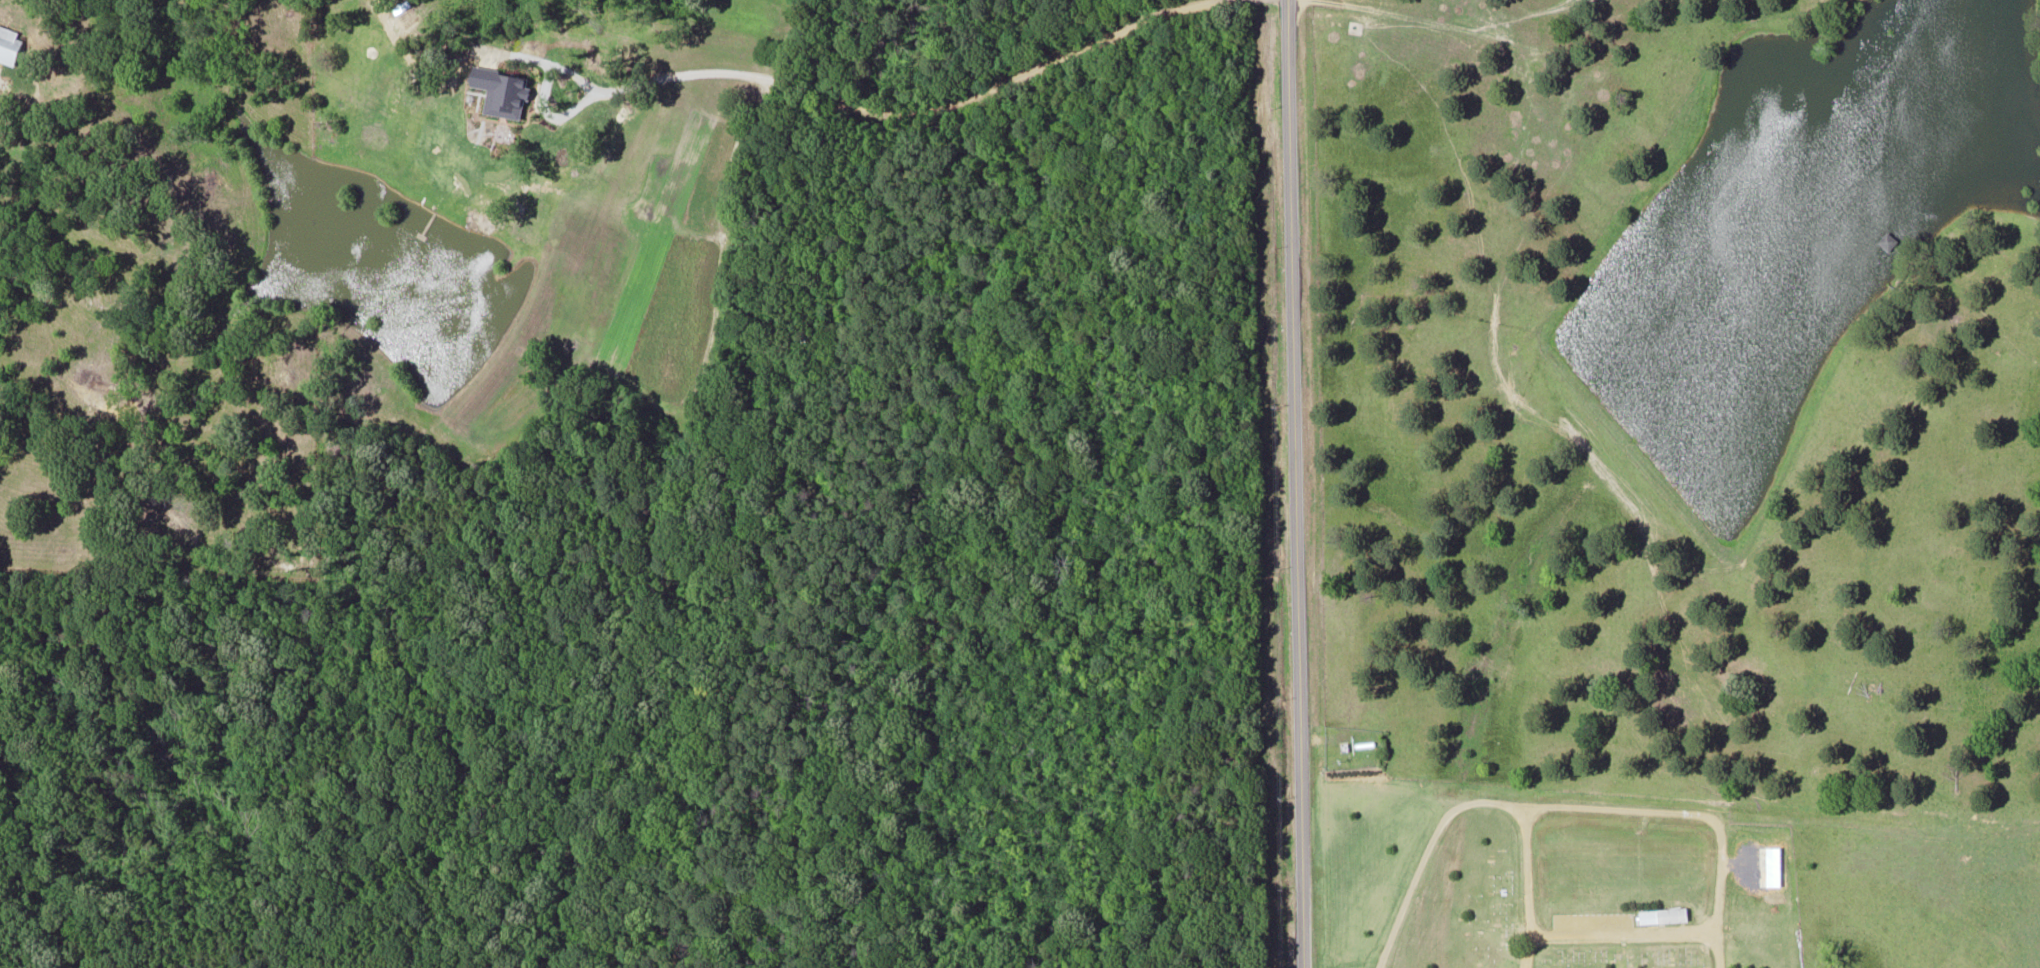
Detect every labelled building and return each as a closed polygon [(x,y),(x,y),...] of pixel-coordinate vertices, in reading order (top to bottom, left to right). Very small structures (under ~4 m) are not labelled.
[(1345,33),(1360,35),(1362,20),(1347,18),(1345,33)] [(12,65),(24,32),(0,23),(0,61),(12,65)] [(488,88),(484,113),(521,118),(528,75),(473,66),(470,85),(488,88)] [(1888,250),(1898,240),(1888,230),(1878,240),(1888,250)] [(1643,906),(1644,920),(1691,917),(1690,903),(1643,906)]
